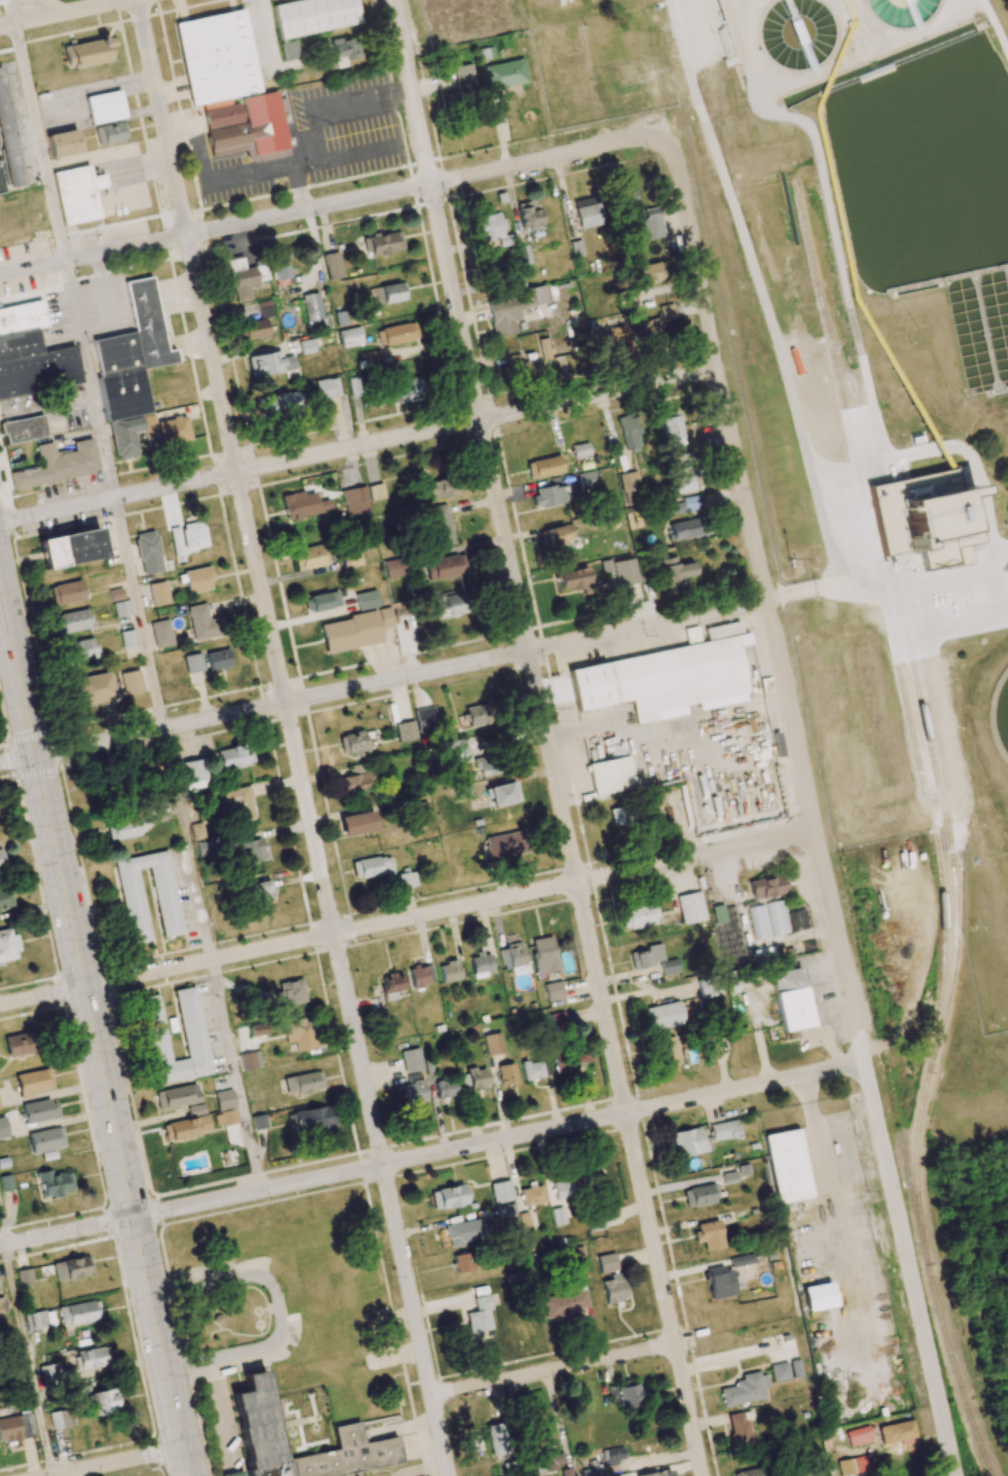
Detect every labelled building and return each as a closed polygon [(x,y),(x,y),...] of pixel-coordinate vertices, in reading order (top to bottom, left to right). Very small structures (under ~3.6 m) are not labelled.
[(272,5),(297,0),(353,0),(357,21),(278,37),(272,5)] [(175,22),(190,105),(259,92),(244,10),(175,22)] [(68,46),(73,68),(112,60),(107,37),(68,46)] [(335,68),(346,67),(345,59),(361,57),(358,37),(331,40),(335,68)] [(281,43),(283,60),(298,58),(296,41),(281,43)] [(487,90),(527,82),(522,58),(482,66),(487,90)] [(454,66),(457,92),(476,89),(472,64),(454,66)] [(4,193),(3,189),(22,185),(2,66),(0,66),(0,145),(3,164),(0,164),(0,194),(4,193)] [(91,125),(125,117),(119,90),(85,97),(91,125)] [(211,157),(246,151),(247,157),(287,150),(276,92),(241,98),(241,103),(203,109),(211,157)] [(97,144),(127,140),(125,123),(95,126),(97,144)] [(80,152),(76,129),(46,135),(50,158),(80,152)] [(62,225),(99,219),(94,190),(107,187),(105,172),(92,175),(88,164),(51,172),(62,225)] [(539,202),(518,203),(520,231),(540,230),(539,202)] [(602,224),(597,203),(575,208),(579,229),(602,224)] [(646,240),(663,237),(658,206),(641,208),(646,240)] [(499,246),(514,244),(512,235),(502,236),(500,214),(475,216),(478,239),(498,237),(499,246)] [(402,251),(399,232),(367,237),(370,255),(402,251)] [(518,246),(520,263),(530,261),(528,245),(518,246)] [(273,280),(289,279),(286,251),(270,253),(273,280)] [(328,280),(343,277),(337,251),(322,255),(328,280)] [(227,261),(234,302),(251,300),(249,289),(259,288),(258,281),(267,280),(264,265),(244,268),(242,258),(227,261)] [(633,268),(637,285),(668,277),(664,260),(633,268)] [(487,281),(510,274),(506,261),(483,268),(487,281)] [(149,413),(141,369),(177,363),(175,349),(165,351),(152,277),(125,281),(134,333),(91,340),(105,421),(149,413)] [(380,292),(375,292),(376,304),(407,301),(405,282),(379,285),(380,292)] [(516,335),(514,321),(522,320),(520,308),(550,303),(548,288),(487,297),(494,338),(516,335)] [(307,329),(323,328),(320,293),(303,294),(307,329)] [(26,302),(39,299),(46,326),(36,328),(32,329),(26,302)] [(260,320),(237,324),(241,342),(268,337),(264,318),(274,316),(271,299),(257,302),(260,320)] [(13,305),(26,302),(32,329),(18,332),(13,305)] [(660,306),(662,318),(675,316),(673,304),(660,306)] [(18,332),(13,305),(0,308),(0,313),(4,335),(18,332)] [(663,342),(662,319),(643,320),(644,343),(663,342)] [(384,346),(418,339),(415,322),(380,329),(384,346)] [(631,345),(624,324),(608,329),(615,350),(631,345)] [(41,352),(36,328),(32,329),(18,332),(4,335),(0,336),(0,361),(41,352)] [(339,329),(341,347),(361,345),(360,328),(339,329)] [(543,361),(552,358),(546,338),(537,341),(543,361)] [(314,352),(312,339),(298,341),(301,355),(314,352)] [(76,360),(74,346),(41,352),(0,361),(0,376),(76,360)] [(363,361),(358,362),(360,371),(381,367),(378,350),(362,353),(363,361)] [(251,376),(295,370),(293,356),(281,357),(280,352),(248,356),(251,376)] [(506,356),(511,383),(540,378),(536,359),(521,362),(519,354),(506,356)] [(82,383),(76,360),(0,376),(0,400),(82,383)] [(319,400),(341,396),(337,377),(315,381),(319,400)] [(351,397),(363,396),(362,377),(349,378),(351,397)] [(397,402),(422,401),(421,378),(407,378),(407,388),(397,389),(397,402)] [(264,420),(301,411),(296,390),(259,399),(264,420)] [(682,449),(680,411),(662,413),(665,450),(682,449)] [(643,449),(638,434),(640,434),(634,413),(616,418),(627,453),(643,449)] [(109,422),(116,461),(138,457),(134,432),(144,430),(148,450),(191,442),(186,416),(155,422),(154,414),(109,422)] [(5,445),(46,436),(42,415),(1,423),(5,445)] [(12,489),(98,473),(91,438),(72,442),(74,449),(54,453),(52,442),(36,445),(40,466),(9,472),(12,489)] [(571,446),(574,459),(591,455),(588,442),(571,446)] [(526,461),(528,478),(562,474),(560,457),(526,461)] [(677,494),(695,490),(691,468),(672,473),(677,494)] [(597,486),(594,470),(577,474),(580,489),(597,486)] [(868,485),(881,556),(919,549),(918,542),(951,536),(954,548),(982,543),(974,500),(960,503),(954,470),(868,485)] [(621,473),(624,506),(634,505),(632,490),(638,489),(637,472),(621,473)] [(455,494),(451,474),(427,478),(431,499),(455,494)] [(385,498),(383,483),(368,485),(370,500),(385,498)] [(535,509),(565,503),(562,484),(532,490),(535,509)] [(347,517),(370,512),(364,486),(341,490),(347,517)] [(314,490),(284,495),(287,518),(330,511),(328,499),(315,501),(314,490)] [(667,514),(699,511),(698,496),(666,500),(667,514)] [(454,543),(446,503),(426,507),(434,547),(454,543)] [(702,535),(699,518),(669,525),(672,541),(702,535)] [(181,523),(184,550),(205,548),(202,520),(181,523)] [(566,544),(565,539),(573,538),(571,525),(544,528),(546,546),(566,544)] [(170,527),(174,556),(182,555),(179,526),(170,527)] [(38,540),(44,569),(104,558),(98,528),(38,540)] [(140,574),(162,572),(156,531),(135,534),(140,574)] [(328,564),(324,543),(293,550),(297,570),(328,564)] [(360,551),(341,553),(343,567),(362,565),(360,551)] [(426,580),(465,575),(463,555),(424,560),(426,580)] [(665,588),(684,584),(683,578),(695,575),(692,562),(677,565),(675,556),(659,560),(665,588)] [(403,576),(401,559),(383,561),(385,578),(403,576)] [(638,584),(635,559),(612,561),(616,586),(638,584)] [(184,570),(186,593),(212,589),(210,567),(184,570)] [(557,573),(561,592),(590,587),(586,567),(557,573)] [(53,606),(84,599),(80,580),(49,586),(53,606)] [(148,584),(153,606),(170,603),(165,581),(148,584)] [(123,598),(122,588),(108,590),(110,601),(123,598)] [(341,606),(337,590),(309,597),(312,612),(341,606)] [(378,607),(376,590),(355,593),(357,610),(378,607)] [(432,599),(437,620),(468,613),(463,592),(432,599)] [(113,602),(115,617),(131,614),(128,600),(113,602)] [(193,641),(223,636),(220,616),(209,618),(207,603),(187,606),(193,641)] [(382,643),(380,629),(393,627),(390,608),(348,614),(349,620),(320,624),(325,652),(382,643)] [(54,615),(59,634),(89,628),(85,609),(54,615)] [(155,649),(173,646),(169,619),(151,622),(155,649)] [(687,645),(700,643),(698,626),(685,627),(687,645)] [(119,632),(123,648),(138,645),(135,629),(119,632)] [(68,662),(95,658),(92,639),(65,642),(68,662)] [(568,668),(575,710),(631,701),(635,724),(658,720),(657,710),(698,704),(699,709),(748,701),(737,639),(568,668)] [(231,667),(228,649),(205,653),(209,671),(231,667)] [(183,656),(187,674),(204,670),(200,653),(183,656)] [(143,691),(139,669),(120,674),(124,695),(143,691)] [(115,700),(109,672),(73,679),(75,690),(72,691),(75,707),(115,700)] [(494,722),(491,703),(463,708),(467,728),(494,722)] [(417,733),(436,729),(431,707),(413,711),(417,733)] [(417,738),(413,720),(395,724),(399,742),(417,738)] [(366,753),(364,731),(344,733),(346,755),(366,753)] [(474,762),(475,773),(489,772),(486,743),(474,745),(473,739),(451,741),(453,764),(474,762)] [(253,763),(249,744),(216,752),(220,771),(253,763)] [(587,764),(593,795),(634,787),(628,756),(587,764)] [(185,791),(206,786),(200,758),(179,763),(185,791)] [(340,777),(342,794),(370,789),(365,763),(348,766),(350,775),(340,777)] [(520,801),(515,781),(487,788),(492,808),(520,801)] [(231,804),(234,822),(254,819),(249,786),(223,791),(225,805),(231,804)] [(634,807),(610,810),(612,827),(637,823),(634,807)] [(377,830),(373,811),(339,818),(343,837),(377,830)] [(109,842),(140,835),(137,820),(106,827),(109,842)] [(205,838),(202,822),(190,824),(193,841),(205,838)] [(485,837),(486,845),(480,846),(483,862),(526,855),(522,830),(485,837)] [(242,864),(263,859),(259,839),(237,843),(242,864)] [(210,841),(196,843),(199,857),(213,854),(210,841)] [(115,860),(130,945),(150,941),(138,869),(150,867),(162,938),(182,934),(167,851),(115,860)] [(352,860),(354,878),(392,874),(390,856),(352,860)] [(417,885),(414,869),(399,871),(401,888),(417,885)] [(748,882),(752,901),(788,893),(784,874),(748,882)] [(253,909),(271,907),(268,881),(250,883),(253,909)] [(10,889),(0,890),(0,910),(12,908),(10,889)] [(676,896),(682,924),(705,919),(699,891),(676,896)] [(772,936),(789,932),(782,900),(766,903),(772,936)] [(624,930),(657,923),(653,902),(620,909),(624,930)] [(715,923),(726,921),(723,904),(712,906),(715,923)] [(809,928),(805,909),(787,913),(791,932),(809,928)] [(19,958),(12,927),(0,930),(0,962),(19,958)] [(530,940),(536,973),(557,970),(552,936),(530,940)] [(508,967),(524,965),(521,942),(505,944),(508,967)] [(680,972),(677,958),(664,960),(661,943),(645,946),(646,951),(634,953),(636,967),(660,963),(662,975),(680,972)] [(490,954),(479,956),(479,957),(470,958),(472,977),(493,974),(490,954)] [(460,979),(456,960),(438,964),(442,983),(460,979)] [(408,969),(411,987),(434,984),(431,965),(408,969)] [(810,1027),(800,968),(771,973),(781,1032),(810,1027)] [(397,991),(404,990),(402,974),(380,977),(383,1001),(398,999),(397,991)] [(697,983),(701,998),(721,993),(717,977),(697,983)] [(278,983),(280,991),(275,992),(278,1007),(305,1001),(301,979),(278,983)] [(544,984),(547,1001),(563,998),(560,981),(544,984)] [(211,1074),(195,986),(174,990),(186,1059),(170,1061),(158,994),(137,998),(152,1085),(211,1074)] [(648,1031),(684,1023),(679,1001),(643,1009),(648,1031)] [(552,1031),(566,1029),(564,1012),(550,1014),(552,1031)] [(295,1042),(296,1051),(316,1048),(311,1017),(283,1022),(287,1043),(295,1042)] [(251,1037),(266,1033),(263,1022),(249,1025),(251,1037)] [(5,1035),(7,1057),(40,1053),(38,1031),(5,1035)] [(482,1036),(487,1057),(504,1053),(500,1032),(482,1036)] [(653,1039),(655,1065),(679,1063),(676,1037),(653,1039)] [(423,1070),(418,1048),(400,1051),(405,1073),(423,1070)] [(238,1055),(242,1071),(262,1067),(258,1050),(238,1055)] [(555,1070),(591,1063),(589,1051),(552,1058),(555,1070)] [(524,1081),(550,1076),(547,1057),(521,1062),(524,1081)] [(517,1083),(513,1062),(497,1066),(501,1086),(517,1083)] [(489,1088),(485,1067),(466,1070),(470,1092),(489,1088)] [(53,1089),(48,1068),(15,1075),(20,1096),(53,1089)] [(283,1078),(287,1096),(324,1089),(320,1070),(283,1078)] [(404,1084),(407,1104),(426,1101),(421,1073),(407,1075),(408,1084),(404,1084)] [(456,1096),(454,1079),(434,1082),(437,1099),(456,1096)] [(154,1093),(159,1111),(199,1101),(195,1083),(154,1093)] [(214,1093),(218,1111),(235,1107),(231,1089),(214,1093)] [(21,1104),(26,1124),(57,1118),(52,1098),(21,1104)] [(288,1111),(290,1133),(332,1128),(330,1107),(288,1111)] [(240,1144),(235,1109),(221,1111),(226,1146),(240,1144)] [(251,1117),(254,1131),(267,1128),(264,1114),(251,1117)] [(167,1122),(171,1141),(198,1135),(198,1132),(210,1130),(207,1115),(167,1122)] [(8,1136),(4,1117),(0,1117),(0,1138),(8,1136)] [(711,1140),(738,1137),(736,1121),(710,1123),(711,1140)] [(671,1133),(676,1157),(705,1151),(701,1127),(671,1133)] [(31,1153),(64,1148),(61,1128),(28,1132),(31,1153)] [(776,1204),(810,1198),(797,1129),(763,1135),(776,1204)] [(38,1172),(42,1198),(73,1193),(70,1172),(51,1175),(50,1170),(38,1172)] [(586,1173),(588,1189),(603,1187),(601,1171),(586,1173)] [(12,1190),(10,1175),(0,1176),(0,1179),(1,1191),(12,1190)] [(554,1226),(565,1224),(564,1218),(577,1216),(571,1179),(547,1182),(554,1226)] [(494,1204),(513,1200),(509,1180),(489,1184),(494,1204)] [(434,1210),(466,1204),(463,1185),(430,1190),(434,1210)] [(522,1207),(545,1203),(541,1185),(519,1189),(522,1207)] [(683,1189),(685,1207),(717,1203),(714,1185),(683,1189)] [(500,1220),(515,1216),(512,1203),(497,1206),(500,1220)] [(518,1214),(521,1229),(530,1227),(527,1212),(518,1214)] [(601,1215),(585,1222),(589,1233),(605,1227),(601,1215)] [(444,1225),(449,1246),(485,1239),(481,1218),(444,1225)] [(693,1225),(696,1243),(703,1241),(705,1252),(724,1248),(719,1220),(693,1225)] [(474,1270),(470,1252),(452,1256),(456,1274),(474,1270)] [(600,1274),(617,1270),(613,1253),(596,1257),(600,1274)] [(52,1263),(57,1282),(93,1274),(88,1254),(52,1263)] [(730,1258),(731,1267),(755,1263),(753,1254),(730,1258)] [(736,1295),(730,1266),(706,1271),(712,1300),(736,1295)] [(19,1286),(33,1283),(30,1268),(16,1271),(19,1286)] [(605,1303),(626,1300),(622,1274),(609,1275),(610,1279),(602,1280),(605,1303)] [(542,1297),(545,1317),(589,1310),(583,1279),(576,1280),(577,1283),(570,1284),(572,1292),(542,1297)] [(834,1306),(829,1283),(801,1288),(806,1311),(834,1306)] [(465,1313),(470,1334),(491,1329),(487,1310),(491,1309),(486,1285),(471,1288),(476,1311),(465,1313)] [(98,1301),(58,1306),(61,1326),(101,1321),(98,1301)] [(26,1329),(47,1327),(45,1311),(24,1313),(26,1329)] [(107,1365),(102,1346),(77,1352),(81,1371),(107,1365)] [(789,1361),(793,1379),(803,1377),(799,1359),(789,1361)] [(791,1379),(787,1362),(769,1365),(773,1383),(791,1379)] [(41,1386),(61,1382),(57,1363),(37,1367),(41,1386)] [(366,1469),(400,1464),(396,1437),(361,1442),(358,1423),(333,1427),(336,1452),(278,1460),(266,1371),(243,1374),(245,1392),(234,1393),(245,1471),(221,1474),(222,1475),(367,1475),(366,1469)] [(764,1400),(762,1387),(768,1386),(766,1372),(741,1375),(742,1383),(719,1387),(722,1406),(764,1400)] [(620,1407),(644,1403),(642,1384),(609,1388),(611,1403),(619,1402),(620,1407)] [(94,1415),(119,1412),(116,1388),(91,1392),(94,1415)] [(66,1410),(49,1413),(52,1430),(69,1427),(66,1410)] [(726,1415),(733,1447),(756,1442),(753,1427),(747,1428),(743,1412),(726,1415)] [(34,1436),(30,1413),(0,1418),(0,1442),(34,1436)] [(882,1445),(899,1441),(900,1447),(917,1444),(911,1419),(878,1427),(882,1445)] [(507,1455),(505,1424),(488,1425),(489,1456),(507,1455)] [(872,1441),(869,1426),(846,1431),(849,1447),(872,1441)] [(604,1464),(624,1461),(622,1447),(602,1450),(604,1464)] [(536,1474),(556,1470),(555,1464),(565,1462),(563,1453),(553,1454),(553,1451),(532,1455),(536,1474)] [(864,1455),(837,1462),(840,1475),(845,1475),(868,1470),(864,1455)] [(583,1475),(600,1475),(598,1467),(582,1469),(583,1475)] [(760,1467),(732,1474),(733,1475),(762,1475),(760,1467)]
